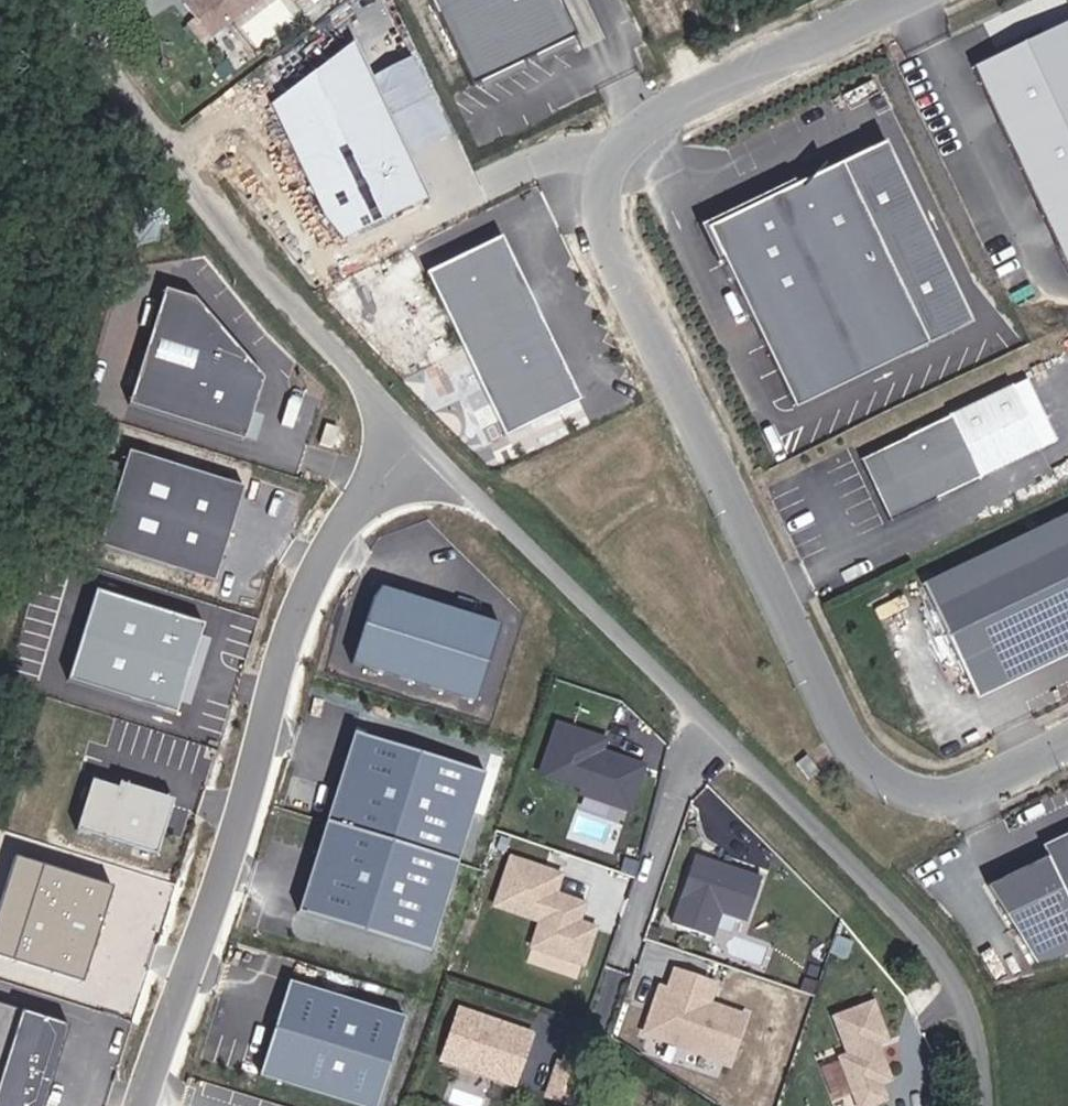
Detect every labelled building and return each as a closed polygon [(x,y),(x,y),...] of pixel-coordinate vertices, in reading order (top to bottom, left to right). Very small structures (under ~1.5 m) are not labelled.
[(256,0),(194,0),(178,13),(199,41),(256,0)] [(473,90),(577,39),(558,0),(429,0),(473,90)] [(976,67),(1067,250),(1067,20),(976,67)] [(425,192),(350,35),(268,100),(334,236),(425,192)] [(969,324),(883,144),(708,229),(795,409),(969,324)] [(581,401),(502,237),(430,272),(508,436),(581,401)] [(198,303),(167,293),(134,407),(246,444),(268,383),(198,303)] [(888,521),(1040,448),(1011,387),(859,460),(888,521)] [(247,490),(125,451),(97,539),(219,578),(247,490)] [(1067,640),(1067,513),(925,581),(975,685),(1067,640)] [(505,623),(378,587),(356,664),(482,701),(505,623)] [(535,781),(633,807),(646,760),(603,748),(607,733),(553,718),(535,781)] [(491,776),(360,736),(306,914),(436,954),(491,776)] [(161,855),(178,800),(122,782),(119,790),(97,784),(83,831),(161,855)] [(1067,960),(1067,847),(987,886),(1031,977),(1067,960)] [(713,936),(721,912),(744,920),(760,873),(693,851),(670,922),(713,936)] [(505,854),(491,907),(535,919),(528,948),(587,964),(598,923),(581,919),(587,899),(557,891),(563,869),(505,854)] [(642,1037),(729,1060),(743,1009),(714,1001),(720,979),(663,964),(642,1037)] [(290,985),(262,1079),(354,1105),(382,1105),(408,1020),(290,985)] [(826,1014),(856,1105),(875,1105),(905,1096),(872,998),(826,1014)] [(71,1029),(0,1008),(0,1105),(48,1105),(71,1029)] [(452,1008),(440,1066),(520,1082),(532,1024),(452,1008)]
